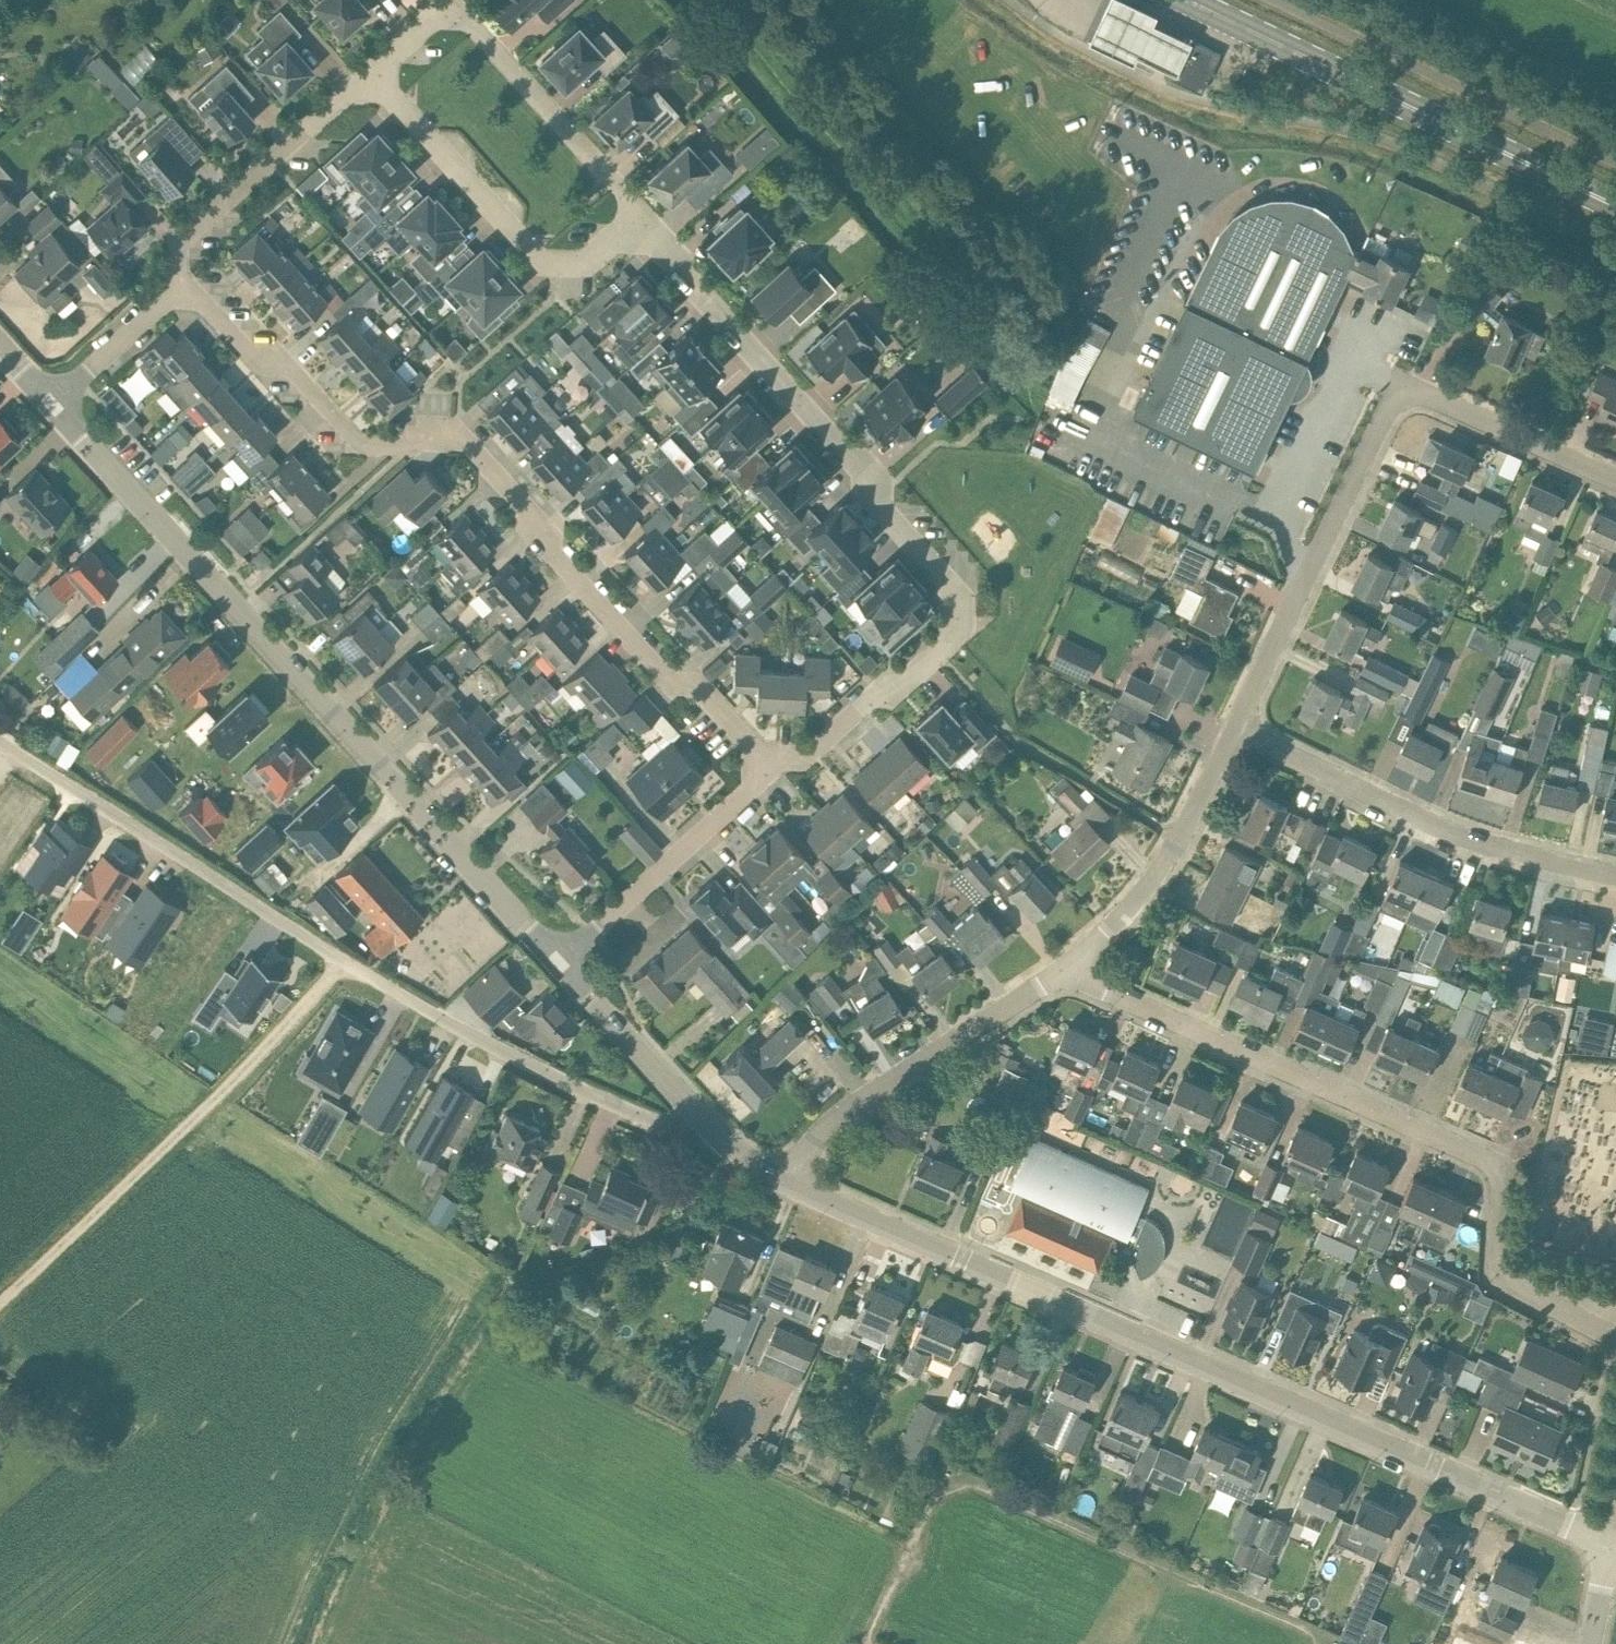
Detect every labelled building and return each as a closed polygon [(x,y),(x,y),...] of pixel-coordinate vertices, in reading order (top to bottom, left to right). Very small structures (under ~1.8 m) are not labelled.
[(311,2),(344,40),(363,23),(358,17),(368,9),(362,2),(364,0),(313,0),(311,2)] [(492,5),(512,27),(535,6),(537,8),(536,9),(546,20),(569,0),(497,0),(492,5)] [(1150,0),(1106,0),(1091,31),(1137,51),(1140,43),(1180,61),(1194,35),(1196,30),(1157,12),(1160,5),(1150,0)] [(302,32),(280,8),(257,28),(273,46),(255,62),(283,93),(287,90),(289,92),(311,73),(309,70),(312,67),(290,42),(302,32)] [(210,31),(221,41),(239,23),(228,12),(210,31)] [(579,27),(542,60),(544,62),(540,65),(553,79),(557,76),(565,85),(577,74),(578,75),(589,65),(588,64),(594,59),(606,72),(627,53),(604,27),(590,40),(579,27)] [(1189,36),(1171,74),(1172,75),(1172,76),(1171,76),(1203,91),(1222,53),(1200,43),(1200,41),(1189,36)] [(197,48),(204,61),(223,51),(216,38),(197,48)] [(93,56),(86,48),(81,42),(59,62),(70,75),(93,56)] [(100,53),(88,64),(129,108),(141,96),(100,53)] [(249,89),(235,72),(226,63),(202,85),(213,98),(200,109),(229,141),(255,118),(238,99),(249,89)] [(628,87),(594,117),(600,124),(597,127),(609,140),(612,137),(618,144),(641,123),(652,136),(678,112),(657,89),(648,97),(645,93),(639,99),(628,87)] [(160,106),(147,92),(137,101),(150,116),(160,106)] [(191,136),(177,119),(171,113),(145,137),(154,147),(138,161),(169,195),(195,172),(175,150),(191,136)] [(752,164),(784,137),(772,123),(740,150),(752,164)] [(352,173),(360,182),(395,151),(391,146),(393,144),(384,134),(382,136),(377,131),(354,152),(345,142),(323,163),(341,183),(352,173)] [(98,140),(84,153),(109,181),(124,168),(98,140)] [(700,156),(687,141),(648,177),(659,189),(657,192),(666,202),(668,199),(671,202),(700,175),(713,189),(732,172),(710,147),(700,156)] [(399,155),(395,151),(360,182),(368,191),(357,201),(376,221),(399,200),(390,191),(413,170),(408,165),(410,163),(401,153),(399,155)] [(18,204),(8,193),(19,183),(0,162),(0,220),(18,204)] [(147,194),(124,168),(109,181),(101,189),(115,204),(89,227),(114,256),(148,226),(131,207),(147,194)] [(407,210),(399,200),(376,221),(376,222),(377,221),(388,233),(385,236),(400,253),(416,238),(448,209),(436,196),(434,199),(427,191),(407,210)] [(1224,231),(1207,266),(1137,412),(1256,470),(1294,392),(1301,390),(1307,385),(1310,378),(1310,370),(1308,363),(1310,359),(1309,358),(1344,287),(1342,286),(1346,278),(1350,280),(1351,278),(1367,286),(1366,289),(1392,301),(1409,266),(1388,255),(1393,245),(1369,234),(1360,252),(1350,247),(1342,229),(1329,215),(1312,204),(1293,199),(1273,200),(1254,205),(1238,216),(1224,231)] [(40,236),(62,216),(50,203),(29,223),(40,236)] [(707,242),(732,270),(742,260),(745,263),(769,242),(766,239),(771,234),(746,207),(744,208),(740,204),(722,220),(726,225),(707,242)] [(427,278),(428,279),(451,259),(442,249),(463,231),(457,224),(459,221),(448,209),(416,238),(424,247),(413,261),(428,278),(427,278)] [(247,276),(276,249),(264,236),(278,223),(271,215),(231,251),(245,267),(242,270),(247,276)] [(51,231),(46,236),(29,251),(33,255),(16,270),(45,303),(50,299),(58,309),(72,297),(65,289),(60,289),(57,285),(81,264),(51,231)] [(266,291),(305,255),(298,247),(288,255),(280,246),(276,249),(247,276),(253,282),(256,280),(266,291)] [(456,307),(464,300),(500,267),(497,264),(500,260),(489,248),(486,251),(483,247),(476,253),(476,258),(471,258),(459,268),(451,259),(428,279),(429,279),(456,307)] [(313,264),(305,255),(266,291),(276,302),(273,305),(279,311),(312,281),(304,273),(313,264)] [(98,261),(88,269),(104,289),(114,282),(98,261)] [(787,261),(753,292),(763,304),(761,305),(771,316),(773,315),(775,317),(803,291),(816,305),(836,287),(814,263),(800,276),(787,261)] [(500,267),(464,300),(473,310),(467,321),(482,337),(503,317),(495,308),(506,297),(507,292),(512,292),(518,287),(515,283),(518,280),(507,267),(503,270),(500,267)] [(616,327),(653,293),(650,290),(653,287),(641,274),(638,277),(636,275),(629,281),(614,294),(606,285),(579,309),(596,328),(607,317),(616,327)] [(320,290),(312,281),(279,311),(284,317),(287,315),(298,326),(338,291),(330,282),(320,290)] [(1533,327),(1504,314),(1493,306),(1502,294),(1487,282),(1468,306),(1484,318),(1486,314),(1500,325),(1487,352),(1517,365),(1523,350),(1535,355),(1544,334),(1533,329),(1533,327)] [(424,300),(416,291),(403,302),(411,312),(424,300)] [(630,365),(656,341),(648,332),(670,312),(668,310),(671,307),(660,294),(657,297),(653,293),(616,327),(625,336),(614,347),(630,365)] [(332,358),(362,332),(354,323),(367,312),(358,303),(319,337),(331,350),(328,353),(332,358)] [(846,314),(805,351),(830,378),(843,367),(853,378),(879,355),(877,354),(888,344),(864,318),(856,325),(846,314)] [(1052,389),(1048,398),(1059,403),(1071,408),(1076,399),(1074,399),(1085,375),(1112,329),(1087,315),(1083,322),(1061,361),(1051,388),(1051,389),(1052,389)] [(164,387),(199,356),(203,352),(185,331),(175,340),(166,330),(140,354),(149,365),(146,367),(164,387)] [(352,373),(390,338),(382,330),(370,341),(362,332),(332,358),(337,364),(340,361),(352,373)] [(696,340),(688,331),(668,349),(659,339),(656,341),(630,365),(640,376),(650,367),(668,387),(706,352),(705,351),(707,349),(697,339),(696,340)] [(446,359),(426,337),(417,345),(428,357),(421,362),(431,373),(446,359)] [(364,394),(393,367),(385,358),(398,347),(390,338),(352,373),(362,385),(359,388),(364,394)] [(574,364),(582,357),(572,346),(565,353),(574,364)] [(668,387),(682,402),(672,411),(682,422),(710,396),(702,386),(721,369),(720,367),(723,364),(711,350),(707,353),(706,352),(668,387)] [(193,399),(218,376),(199,356),(164,387),(183,408),(193,399)] [(582,357),(574,364),(583,374),(591,367),(582,357)] [(972,364),(934,399),(950,416),(988,381),(972,364)] [(487,412),(502,429),(542,394),(546,389),(531,372),(525,377),(516,366),(496,384),(506,395),(487,412)] [(393,367),(364,394),(370,400),(373,397),(387,412),(426,377),(419,369),(406,381),(393,367)] [(1599,374),(1590,394),(1605,401),(1598,417),(1615,425),(1615,385),(1614,384),(1615,379),(1615,378),(1601,371),(1599,374)] [(923,403),(897,374),(863,404),(869,411),(864,415),(870,422),(866,426),(879,440),(883,437),(884,438),(897,426),(903,433),(925,413),(919,407),(923,403)] [(211,419),(236,397),(218,376),(193,399),(211,419)] [(692,432),(701,424),(717,441),(760,403),(748,389),(743,393),(739,388),(719,406),(710,396),(682,422),(692,432)] [(543,436),(561,420),(558,416),(560,414),(542,394),(502,429),(518,446),(536,429),(543,436)] [(609,402),(618,412),(626,406),(616,395),(609,402)] [(638,395),(626,406),(633,414),(645,403),(638,395)] [(211,419),(229,440),(259,413),(258,413),(254,416),(236,397),(211,419)] [(133,407),(137,411),(145,403),(142,399),(133,407)] [(113,411),(124,423),(133,415),(122,403),(113,411)] [(732,479),(762,452),(753,443),(772,425),(768,420),(772,416),(760,403),(717,441),(733,459),(723,468),(732,479)] [(633,414),(626,406),(618,412),(627,422),(634,416),(633,414)] [(233,456),(249,474),(272,454),(265,445),(277,434),(259,413),(229,440),(230,440),(234,437),(243,447),(233,456)] [(144,427),(133,415),(124,423),(135,435),(144,427)] [(0,417),(0,457),(20,439),(16,434),(19,431),(5,417),(2,419),(0,417)] [(531,460),(546,477),(576,450),(583,444),(573,432),(575,430),(567,421),(565,423),(561,420),(543,436),(550,443),(531,460)] [(189,440),(178,428),(150,453),(161,464),(189,440)] [(1463,477),(1465,473),(1474,453),(1443,440),(1443,441),(1430,435),(1420,456),(1434,462),(1433,463),(1449,470),(1441,487),(1421,478),(1414,493),(1443,506),(1450,490),(1455,492),(1462,476),(1463,477)] [(770,462),(762,452),(732,479),(742,490),(752,481),(767,498),(807,463),(805,461),(810,458),(796,443),(792,447),(790,445),(770,462)] [(170,475),(179,485),(207,460),(196,448),(187,456),(189,458),(170,475)] [(597,475),(611,463),(598,448),(585,460),(576,450),(546,477),(562,494),(591,468),(597,475)] [(272,454),(249,474),(265,492),(275,483),(285,494),(311,471),(292,451),(280,462),(272,454)] [(672,495),(691,478),(669,454),(650,471),(672,495)] [(618,456),(611,463),(597,475),(604,482),(581,503),(597,520),(627,493),(626,492),(637,483),(624,469),(627,466),(618,456)] [(207,460),(179,485),(189,495),(207,478),(209,480),(217,472),(207,460)] [(813,509),(804,499),(823,482),(822,480),(826,476),(813,461),(808,465),(807,463),(767,498),(784,516),(774,525),(784,536),(787,533),(786,533),(813,509)] [(425,469),(415,478),(405,467),(369,501),(387,520),(404,505),(420,523),(434,511),(432,508),(448,494),(425,469)] [(36,468),(7,495),(41,532),(70,505),(36,468)] [(330,492),(311,471),(285,494),(297,507),(287,516),(300,531),(318,515),(312,508),(330,492)] [(1533,480),(1524,500),(1521,506),(1514,522),(1527,528),(1525,532),(1541,539),(1533,555),(1549,563),(1561,538),(1548,532),(1565,494),(1533,480)] [(1443,506),(1442,507),(1490,529),(1502,504),(1478,494),(1475,501),(1455,492),(1450,490),(1443,506)] [(642,510),(627,493),(597,520),(612,537),(642,510)] [(1116,542),(1133,503),(1110,493),(1092,532),(1116,542)] [(1422,512),(1415,508),(1396,499),(1381,530),(1407,542),(1414,528),(1432,536),(1439,522),(1421,514),(1422,512)] [(822,519),(813,509),(786,533),(787,533),(804,552),(815,542),(824,551),(857,520),(856,519),(853,515),(856,513),(846,503),(844,505),(841,501),(822,519)] [(625,552),(640,569),(671,541),(661,531),(676,517),(664,504),(641,524),(648,531),(625,552)] [(1615,583),(1615,566),(1607,563),(1615,544),(1615,517),(1598,509),(1583,543),(1600,551),(1597,559),(1601,561),(1588,589),(1609,599),(1615,583)] [(358,523),(348,511),(326,531),(336,542),(358,523)] [(450,558),(481,530),(465,513),(434,541),(450,558)] [(248,527),(237,515),(221,530),(231,542),(248,527)] [(857,520),(824,551),(832,560),(821,570),(838,589),(864,565),(855,556),(874,539),(871,535),(874,533),(864,523),(862,525),(859,521),(858,522),(857,520)] [(1443,521),(1431,545),(1446,552),(1458,529),(1443,521)] [(248,527),(231,542),(242,554),(259,539),(248,527)] [(736,527),(718,543),(711,550),(723,563),(748,541),(736,527)] [(680,551),(671,541),(640,569),(656,586),(690,555),(697,562),(711,550),(718,543),(705,529),(680,551)] [(481,530),(450,558),(441,567),(454,582),(451,585),(459,594),(489,567),(483,560),(497,548),(481,530)] [(396,563),(407,575),(431,553),(420,541),(396,563)] [(1214,556),(1186,542),(1170,576),(1203,591),(1190,618),(1224,634),(1230,621),(1224,618),(1227,612),(1228,613),(1239,592),(1225,585),(1226,584),(1222,581),(1221,583),(1205,575),(1214,556)] [(332,564),(313,543),(288,565),(300,578),(286,591),(311,619),(338,594),(320,574),(332,564)] [(90,548),(74,563),(37,597),(53,615),(68,602),(64,597),(80,583),(95,600),(118,579),(90,548)] [(261,566),(269,558),(271,557),(263,548),(253,556),(261,566)] [(30,549),(17,566),(33,577),(45,560),(30,549)] [(1401,588),(1414,561),(1401,554),(1395,565),(1370,553),(1354,584),(1388,600),(1395,585),(1401,588)] [(872,610),(913,573),(898,557),(894,560),(892,558),(873,575),(864,565),(838,589),(835,592),(847,605),(858,595),(872,610)] [(494,607),(525,579),(509,561),(478,589),(494,607)] [(783,565),(776,572),(788,585),(795,578),(783,565)] [(669,606),(685,625),(727,588),(710,569),(698,580),(669,606)] [(788,585),(776,572),(751,594),(763,607),(788,585)] [(928,589),(913,573),(872,610),(886,626),(874,636),(889,652),(918,626),(908,616),(929,598),(924,593),(928,589)] [(541,596),(525,579),(494,607),(510,624),(541,596)] [(743,606),(727,588),(685,625),(702,643),(731,617),(743,606)] [(348,654),(379,626),(390,616),(389,617),(376,603),(379,601),(368,589),(342,612),(350,621),(333,637),(348,654)] [(440,612),(441,612),(448,621),(468,604),(459,594),(440,612)] [(817,595),(799,614),(818,632),(836,613),(817,595)] [(441,612),(440,612),(429,599),(411,616),(423,629),(441,612)] [(1427,633),(1433,619),(1394,601),(1387,615),(1427,633)] [(1555,616),(1546,605),(1536,613),(1545,624),(1555,616)] [(543,651),(573,623),(558,606),(533,629),(527,623),(511,638),(510,637),(504,643),(516,656),(522,650),(518,646),(529,636),(543,651)] [(1367,620),(1362,618),(1342,608),(1327,639),(1352,651),(1359,637),(1375,644),(1382,631),(1366,623),(1367,620)] [(71,694),(93,718),(184,634),(162,610),(71,694)] [(83,612),(36,656),(52,674),(99,629),(83,612)] [(448,621),(441,612),(423,629),(435,641),(452,625),(448,621)] [(1478,619),(1469,641),(1534,667),(1543,646),(1478,619)] [(589,640),(573,623),(543,651),(558,668),(589,640)] [(395,643),(379,626),(348,654),(364,671),(395,643)] [(474,649),(484,660),(504,643),(510,637),(500,626),(474,649)] [(1091,677),(1104,651),(1068,633),(1055,660),(1091,677)] [(230,656),(215,639),(212,642),(209,640),(191,656),(187,651),(165,671),(190,698),(193,695),(197,700),(222,679),(217,673),(230,661),(228,659),(230,656)] [(1181,653),(1165,645),(1154,668),(1157,669),(1151,680),(1132,670),(1121,692),(1150,706),(1159,687),(1178,696),(1181,688),(1194,695),(1209,664),(1182,650),(1181,653)] [(1450,658),(1434,650),(1420,679),(1412,695),(1411,698),(1405,710),(1405,712),(1405,713),(1420,720),(1450,658)] [(587,700),(620,670),(611,660),(609,663),(598,651),(564,683),(572,693),(577,689),(587,700)] [(756,704),(780,706),(782,670),(759,669),(760,653),(735,652),(733,685),(757,686),(756,704)] [(390,700),(421,672),(405,655),(375,683),(390,700)] [(1420,679),(1370,655),(1363,671),(1379,678),(1379,679),(1390,684),(1412,695),(1420,679)] [(805,671),(782,670),(780,706),(804,707),(805,688),(829,689),(830,657),(805,656),(805,671)] [(433,660),(421,672),(390,700),(406,717),(423,701),(431,710),(450,692),(457,686),(433,660)] [(1515,676),(1494,666),(1475,705),(1495,715),(1515,676)] [(628,679),(620,670),(587,700),(597,711),(593,715),(602,724),(636,693),(626,681),(628,679)] [(517,696),(527,707),(528,709),(554,685),(542,673),(517,696)] [(1388,688),(1390,684),(1379,679),(1377,682),(1359,674),(1352,688),(1358,691),(1354,699),(1341,693),(1342,690),(1317,679),(1302,710),(1327,722),(1335,706),(1348,712),(1345,718),(1358,725),(1371,698),(1383,704),(1390,689),(1388,688)] [(0,696),(0,706),(9,713),(26,695),(12,682),(0,696)] [(210,703),(189,721),(204,737),(214,729),(231,748),(271,711),(268,708),(272,704),(256,687),(253,691),(249,687),(219,714),(210,703)] [(1395,705),(1405,710),(1411,698),(1412,695),(1403,691),(1395,705)] [(450,692),(431,710),(441,721),(428,733),(434,740),(437,737),(448,749),(487,713),(479,704),(465,716),(457,707),(461,704),(450,692)] [(663,746),(649,759),(684,798),(694,789),(692,786),(704,775),(672,739),(680,732),(644,692),(614,720),(624,731),(632,723),(640,731),(652,720),(664,733),(657,739),(663,746)] [(1147,785),(1161,757),(1171,740),(1141,724),(1148,711),(1118,695),(1109,711),(1120,717),(1111,733),(1126,741),(1113,766),(1147,785)] [(916,722),(949,757),(972,736),(979,744),(976,748),(977,749),(996,731),(965,697),(954,707),(958,711),(954,714),(941,700),(916,722)] [(1558,711),(1541,706),(1532,735),(1549,741),(1558,711)] [(139,727),(125,712),(88,749),(103,764),(139,727)] [(495,721),(487,713),(448,749),(459,760),(455,763),(460,769),(489,742),(481,733),(495,721)] [(597,736),(607,747),(625,732),(624,731),(614,720),(597,736)] [(1460,734),(1448,728),(1434,721),(1426,737),(1411,730),(1398,756),(1430,772),(1443,745),(1453,750),(1460,734)] [(1585,752),(1602,756),(1609,727),(1592,723),(1585,752)] [(70,739),(53,728),(42,745),(59,756),(70,739)] [(1459,781),(1488,790),(1497,757),(1502,739),(1476,731),(1470,748),(1459,781)] [(284,735),(246,770),(260,786),(265,781),(279,796),(302,775),(298,771),(313,758),(298,741),(293,745),(284,735)] [(614,755),(597,736),(583,748),(601,767),(614,755)] [(901,736),(878,757),(905,787),(928,766),(901,736)] [(1010,747),(1001,737),(993,745),(1002,754),(1010,747)] [(497,751),(489,742),(460,769),(465,774),(468,771),(479,783),(518,747),(511,738),(497,751)] [(1497,757),(1488,790),(1514,799),(1525,766),(1524,766),(1530,748),(1518,744),(1512,762),(1497,757)] [(518,747),(479,783),(489,794),(486,797),(492,804),(521,777),(513,768),(526,756),(518,747)] [(183,781),(158,753),(134,774),(159,802),(183,781)] [(557,771),(579,795),(597,778),(576,754),(557,771)] [(1602,756),(1594,790),(1596,790),(1597,784),(1611,787),(1604,821),(1606,821),(1605,825),(1607,829),(1615,831),(1615,777),(1615,771),(1615,759),(1602,756)] [(882,808),(905,787),(878,757),(854,778),(882,808)] [(662,818),(684,798),(649,759),(627,779),(662,818)] [(1545,779),(1544,785),(1539,806),(1572,814),(1579,786),(1566,783),(1570,766),(1554,763),(1550,780),(1545,779)] [(1072,815),(1088,800),(1064,775),(1048,790),(1072,815)] [(334,781),(286,824),(301,841),(317,858),(326,849),(327,850),(359,821),(347,807),(353,801),(334,781)] [(568,808),(543,781),(535,788),(548,801),(531,816),(544,830),(546,828),(555,838),(541,850),(572,884),(596,862),(585,849),(588,846),(569,825),(565,828),(557,818),(568,808)] [(210,792),(205,796),(202,793),(182,811),(206,838),(226,819),(223,816),(228,811),(210,792)] [(830,800),(821,808),(850,842),(862,831),(866,836),(875,827),(844,792),(832,802),(830,800)] [(1315,845),(1325,824),(1310,817),(1309,819),(1287,809),(1288,806),(1262,794),(1248,822),(1244,820),(1237,835),(1255,843),(1261,831),(1274,837),(1281,823),(1303,833),(1300,839),(1315,845)] [(958,829),(977,809),(964,796),(945,815),(958,829)] [(839,852),(850,842),(821,808),(811,816),(814,819),(802,830),(834,865),(843,856),(839,852)] [(1109,843),(1094,827),(1085,818),(1051,849),(1076,875),(1109,843)] [(267,821),(236,850),(253,869),(284,840),(267,821)] [(73,866),(78,869),(85,858),(75,851),(83,839),(57,822),(49,834),(44,830),(36,841),(42,845),(33,858),(35,859),(64,879),(73,866)] [(778,826),(759,843),(794,883),(805,874),(820,891),(824,887),(836,901),(850,890),(820,856),(811,864),(804,855),(778,826)] [(662,848),(647,832),(642,827),(628,841),(647,861),(662,848)] [(1343,839),(1326,832),(1312,862),(1316,863),(1308,879),(1324,887),(1329,877),(1341,883),(1349,868),(1364,875),(1377,849),(1346,834),(1343,839)] [(794,883),(759,843),(739,861),(766,890),(767,891),(758,899),(775,917),(798,943),(811,931),(780,896),(794,883)] [(931,854),(928,845),(921,848),(925,856),(931,854)] [(1212,874),(1248,891),(1262,862),(1226,845),(1212,874)] [(424,916),(364,850),(336,875),(379,922),(366,935),(382,953),(424,916)] [(973,854),(960,867),(984,894),(996,883),(1007,895),(1011,891),(1033,915),(1055,895),(1032,870),(1032,871),(1020,858),(1009,867),(1004,861),(990,873),(973,854)] [(78,893),(80,894),(74,903),(96,919),(90,929),(102,937),(107,930),(131,896),(119,887),(129,872),(121,867),(122,867),(122,866),(125,862),(114,855),(111,859),(110,859),(110,860),(103,855),(92,871),(89,869),(74,890),(78,893)] [(1410,911),(1428,871),(1401,859),(1384,900),(1381,903),(1379,907),(1407,919),(1410,911)] [(258,879),(275,890),(286,873),(279,868),(276,872),(267,865),(258,879)] [(985,896),(984,894),(960,867),(949,876),(963,892),(964,892),(976,904),(985,896)] [(1291,867),(1285,880),(1294,885),(1300,872),(1291,867)] [(1454,883),(1428,871),(1410,911),(1437,923),(1454,883)] [(1233,920),(1248,891),(1212,874),(1197,903),(1233,920)] [(715,877),(690,900),(726,941),(744,925),(754,936),(775,917),(758,899),(741,880),(728,891),(715,877)] [(888,908),(905,896),(892,878),(875,891),(888,908)] [(108,929),(113,933),(112,934),(145,956),(180,905),(147,883),(137,899),(131,895),(108,929)] [(326,884),(307,901),(336,934),(356,916),(326,884)] [(1503,951),(1516,953),(1520,937),(1508,935),(1509,933),(1504,931),(1512,904),(1481,894),(1472,923),(1466,941),(1503,952),(1503,951)] [(1277,895),(1274,901),(1286,907),(1289,900),(1277,895)] [(1381,903),(1368,896),(1354,928),(1367,934),(1379,907),(1381,903)] [(925,919),(936,932),(951,951),(964,940),(979,959),(1005,938),(988,917),(986,918),(975,905),(953,924),(936,904),(922,916),(925,919)] [(11,938),(25,946),(44,913),(30,905),(11,938)] [(1520,937),(1516,953),(1518,954),(1511,991),(1529,995),(1535,966),(1531,965),(1532,960),(1543,962),(1546,947),(1562,951),(1569,917),(1541,912),(1535,941),(1520,938),(1520,937)] [(1596,923),(1569,917),(1562,951),(1558,968),(1569,970),(1573,953),(1589,956),(1596,923)] [(1285,918),(1278,933),(1295,941),(1302,925),(1285,918)] [(1448,932),(1433,926),(1419,959),(1433,965),(1448,932)] [(750,994),(704,943),(689,927),(659,954),(633,977),(659,1006),(685,983),(683,980),(691,973),(727,1014),(750,994)] [(1240,952),(1246,938),(1222,927),(1216,941),(1240,952)] [(1367,934),(1354,928),(1341,955),(1359,958),(1360,958),(1371,936),(1367,934)] [(1448,972),(1462,939),(1448,932),(1433,965),(1448,972)] [(873,952),(885,967),(886,966),(888,969),(901,959),(929,996),(958,975),(941,952),(937,955),(926,941),(914,950),(908,942),(897,950),(886,936),(871,947),(875,951),(873,952)] [(1606,960),(1604,969),(1615,972),(1615,937),(1611,936),(1606,960)] [(1261,944),(1246,938),(1236,961),(1251,968),(1261,944)] [(1214,958),(1215,957),(1180,941),(1165,975),(1200,990),(1204,982),(1223,991),(1233,967),(1214,958)] [(1337,953),(1316,949),(1304,976),(1323,984),(1337,953)] [(885,967),(873,952),(864,959),(876,974),(863,982),(859,977),(841,988),(829,972),(815,984),(833,1006),(850,993),(873,1031),(903,1013),(887,986),(884,987),(876,974),(885,967)] [(252,1017),(281,974),(252,954),(238,975),(225,966),(193,1014),(211,1026),(228,1001),(252,1017)] [(1401,967),(1398,966),(1360,958),(1359,958),(1358,959),(1354,969),(1376,978),(1365,1004),(1382,1011),(1399,972),(1401,967)] [(579,1023),(547,990),(525,1011),(517,1002),(524,996),(496,964),(486,972),(485,971),(483,973),(484,975),(465,992),(493,1023),(502,1014),(511,1024),(515,1021),(528,1035),(539,1026),(556,1045),(559,1042),(561,1045),(565,1044),(570,1039),(570,1037),(567,1034),(579,1023)] [(1269,983),(1245,973),(1233,999),(1251,1007),(1248,1012),(1267,1020),(1272,1008),(1288,1015),(1305,977),(1277,965),(1269,983)] [(1410,977),(1399,972),(1382,1011),(1393,1016),(1410,977)] [(1442,975),(1434,996),(1458,1006),(1466,986),(1442,975)] [(774,995),(780,1001),(795,985),(789,979),(774,995)] [(1463,1033),(1482,990),(1471,985),(1452,1028),(1463,1033)] [(1484,985),(1482,990),(1463,1033),(1476,1039),(1497,991),(1484,985)] [(1321,1044),(1341,999),(1326,992),(1327,991),(1315,986),(1295,1033),(1321,1044)] [(292,997),(281,989),(272,1002),(281,1008),(292,997)] [(1341,999),(1321,1044),(1347,1056),(1368,1010),(1356,1005),(1355,1007),(1340,1000),(1341,999)] [(125,1008),(113,1000),(105,1011),(117,1020),(125,1008)] [(341,1085),(374,1028),(337,1008),(311,1053),(311,1054),(329,1064),(320,1079),(338,1090),(341,1085)] [(1402,1030),(1390,1024),(1376,1055),(1380,1057),(1377,1062),(1390,1068),(1393,1062),(1402,1066),(1415,1035),(1423,1019),(1409,1013),(1402,1030)] [(805,1034),(789,1017),(770,1035),(770,1036),(753,1053),(745,1044),(719,1068),(752,1104),(778,1080),(768,1069),(805,1034)] [(1069,1023),(1066,1030),(1056,1053),(1059,1054),(1051,1071),(1064,1076),(1062,1082),(1077,1088),(1067,1113),(1081,1119),(1093,1092),(1080,1086),(1101,1037),(1069,1023)] [(1441,1046),(1415,1035),(1402,1066),(1427,1078),(1441,1046)] [(400,1112),(427,1065),(397,1048),(367,1099),(384,1109),(387,1105),(400,1112)] [(1122,1105),(1135,1111),(1138,1112),(1146,1093),(1146,1094),(1160,1063),(1128,1049),(1122,1063),(1109,1057),(1099,1080),(1112,1085),(1114,1079),(1131,1087),(1122,1105)] [(1456,1090),(1481,1102),(1502,1055),(1492,1051),(1486,1066),(1470,1059),(1456,1090)] [(1502,1055),(1481,1102),(1507,1113),(1510,1107),(1526,1114),(1542,1076),(1528,1070),(1529,1067),(1502,1055)] [(443,1073),(410,1130),(443,1148),(447,1140),(456,1145),(461,1148),(476,1119),(471,1115),(464,1111),(474,1093),(475,1091),(443,1073)] [(1170,1108),(1166,1116),(1184,1123),(1188,1115),(1206,1123),(1207,1120),(1216,1124),(1228,1098),(1218,1093),(1219,1090),(1184,1074),(1171,1102),(1169,1107),(1170,1108)] [(1050,1088),(1030,1079),(1015,1111),(1023,1114),(1027,1124),(1040,1118),(1035,1106),(1038,1100),(1043,1102),(1050,1088)] [(323,1092),(296,1139),(320,1153),(326,1144),(337,1124),(344,1113),(347,1107),(323,1092)] [(1242,1100),(1233,1120),(1228,1131),(1246,1139),(1240,1153),(1257,1160),(1269,1132),(1277,1115),(1242,1100)] [(344,1113),(337,1124),(349,1130),(355,1120),(344,1113)] [(494,1127),(486,1147),(484,1151),(501,1159),(503,1153),(532,1166),(545,1137),(538,1133),(540,1127),(507,1113),(500,1130),(494,1127)] [(1148,1121),(1134,1114),(1123,1137),(1138,1144),(1148,1121)] [(1157,1135),(1163,1123),(1150,1117),(1148,1121),(1138,1144),(1172,1159),(1178,1145),(1157,1135)] [(1275,1118),(1269,1132),(1279,1136),(1285,1122),(1275,1118)] [(1299,1125),(1290,1145),(1286,1154),(1304,1162),(1298,1175),(1314,1182),(1320,1169),(1321,1170),(1334,1141),(1299,1125)] [(927,1147),(914,1177),(915,1178),(916,1174),(929,1180),(927,1183),(950,1193),(964,1163),(943,1154),(950,1140),(934,1133),(927,1147)] [(1000,1141),(984,1134),(971,1161),(987,1169),(1000,1141)] [(1034,1136),(1021,1165),(1014,1182),(1027,1188),(1010,1227),(1099,1266),(1110,1241),(1124,1247),(1125,1243),(1133,1246),(1132,1250),(1141,1275),(1150,1272),(1157,1266),(1163,1258),(1166,1249),(1166,1242),(1165,1236),(1161,1227),(1155,1220),(1147,1215),(1140,1212),(1150,1188),(1034,1136)] [(1225,1151),(1208,1143),(1196,1170),(1213,1178),(1225,1151)] [(1368,1247),(1379,1222),(1366,1216),(1375,1195),(1376,1195),(1390,1165),(1358,1151),(1346,1176),(1333,1170),(1323,1192),(1340,1199),(1347,1182),(1360,1188),(1354,1202),(1356,1203),(1347,1223),(1315,1209),(1309,1222),(1332,1233),(1332,1231),(1367,1246),(1368,1247)] [(433,1194),(447,1168),(437,1162),(423,1188),(433,1194)] [(542,1162),(533,1182),(550,1190),(559,1170),(542,1162)] [(1283,1170),(1267,1163),(1256,1189),(1272,1196),(1283,1170)] [(592,1180),(584,1200),(581,1205),(635,1229),(640,1218),(647,1221),(657,1200),(640,1192),(643,1184),(625,1176),(625,1178),(610,1172),(604,1185),(592,1180)] [(1427,1219),(1441,1188),(1415,1176),(1402,1204),(1389,1198),(1379,1222),(1368,1247),(1367,1246),(1367,1249),(1381,1255),(1393,1228),(1392,1228),(1401,1208),(1427,1219)] [(543,1207),(550,1190),(533,1182),(525,1199),(543,1207)] [(1467,1199),(1441,1188),(1427,1219),(1420,1235),(1445,1246),(1452,1231),(1453,1231),(1467,1199)] [(547,1209),(540,1226),(551,1231),(569,1239),(577,1221),(581,1211),(578,1210),(563,1203),(552,1198),(547,1209)] [(1259,1207),(1250,1229),(1263,1235),(1271,1239),(1281,1217),(1259,1207)] [(726,1220),(717,1240),(705,1269),(742,1284),(752,1260),(763,1236),(726,1220)] [(1258,1271),(1272,1239),(1271,1239),(1263,1235),(1250,1229),(1248,1228),(1234,1260),(1258,1271)] [(683,1243),(657,1246),(659,1258),(684,1255),(683,1243)] [(761,1289),(770,1293),(798,1305),(795,1313),(811,1320),(823,1292),(826,1293),(837,1268),(806,1254),(805,1256),(780,1246),(761,1289)] [(1412,1251),(1405,1266),(1413,1270),(1430,1276),(1433,1277),(1455,1288),(1462,1273),(1412,1251)] [(1396,1280),(1396,1264),(1372,1264),(1372,1280),(1396,1280)] [(1347,1275),(1342,1286),(1354,1291),(1359,1280),(1347,1275)] [(1256,1335),(1275,1293),(1243,1279),(1224,1321),(1256,1335)] [(872,1283),(864,1303),(858,1316),(852,1313),(853,1312),(840,1306),(824,1344),(851,1356),(860,1334),(863,1335),(866,1329),(888,1338),(902,1307),(900,1307),(905,1297),(872,1283)] [(1343,1310),(1292,1287),(1280,1314),(1293,1320),(1281,1346),(1310,1359),(1324,1326),(1334,1330),(1343,1310)] [(706,1323),(740,1337),(753,1307),(719,1292),(706,1323)] [(1476,1293),(1469,1309),(1486,1317),(1493,1302),(1476,1293)] [(753,1307),(740,1337),(749,1341),(764,1306),(755,1302),(753,1307)] [(930,1308),(921,1328),(918,1336),(914,1346),(914,1345),(905,1366),(920,1372),(929,1352),(924,1350),(929,1340),(935,1343),(934,1355),(957,1365),(967,1339),(966,1339),(966,1340),(957,1336),(963,1322),(942,1313),(941,1315),(930,1310),(931,1308),(930,1308)] [(1371,1386),(1377,1371),(1389,1376),(1389,1377),(1390,1377),(1409,1336),(1380,1323),(1373,1325),(1369,1334),(1355,1328),(1337,1370),(1346,1374),(1345,1376),(1348,1380),(1351,1382),(1355,1383),(1360,1383),(1361,1381),(1371,1386)] [(777,1324),(758,1366),(799,1384),(818,1341),(777,1324)] [(1478,1361),(1469,1356),(1464,1366),(1489,1377),(1524,1392),(1530,1378),(1569,1396),(1572,1389),(1574,1390),(1575,1386),(1573,1385),(1584,1362),(1530,1338),(1515,1370),(1481,1355),(1478,1361)] [(1005,1340),(996,1360),(993,1368),(997,1369),(990,1386),(1006,1393),(1013,1376),(1024,1381),(1036,1353),(1005,1340)] [(1464,1366),(1469,1356),(1436,1342),(1430,1356),(1415,1350),(1402,1380),(1406,1382),(1399,1398),(1428,1411),(1442,1378),(1456,1384),(1464,1366)] [(1065,1366),(1056,1386),(1055,1388),(1058,1390),(1054,1400),(1050,1398),(1035,1432),(1055,1441),(1067,1413),(1069,1408),(1080,1412),(1085,1401),(1085,1402),(1095,1379),(1094,1379),(1097,1373),(1083,1367),(1081,1373),(1065,1366)] [(1524,1392),(1489,1377),(1479,1400),(1502,1410),(1503,1406),(1507,1408),(1493,1438),(1528,1454),(1527,1457),(1545,1465),(1561,1430),(1516,1409),(1524,1392)] [(1122,1390),(1113,1410),(1107,1424),(1099,1443),(1137,1459),(1145,1440),(1145,1441),(1160,1407),(1122,1390)] [(1012,1395),(993,1441),(1012,1449),(1031,1403),(1012,1395)] [(923,1400),(902,1447),(930,1459),(950,1412),(923,1400)] [(1077,1414),(1063,1444),(1078,1451),(1092,1421),(1077,1414)] [(1223,1466),(1235,1439),(1206,1427),(1192,1458),(1162,1445),(1150,1473),(1181,1487),(1188,1470),(1201,1476),(1208,1460),(1223,1466)] [(1262,1451),(1235,1439),(1223,1466),(1217,1479),(1253,1495),(1266,1466),(1257,1462),(1262,1451)] [(1133,1466),(1122,1492),(1137,1498),(1148,1473),(1133,1466)] [(1312,1473),(1303,1493),(1293,1516),(1322,1528),(1329,1510),(1332,1512),(1343,1487),(1312,1473)] [(1365,1496),(1356,1516),(1352,1525),(1368,1532),(1360,1550),(1377,1557),(1385,1540),(1386,1540),(1399,1511),(1365,1496)] [(1264,1532),(1271,1515),(1247,1505),(1234,1534),(1253,1542),(1258,1530),(1264,1532)] [(885,1509),(882,1517),(894,1522),(898,1514),(885,1509)] [(1271,1515),(1264,1532),(1259,1543),(1260,1544),(1241,1589),(1249,1593),(1251,1589),(1260,1592),(1289,1523),(1271,1515)] [(1431,1523),(1430,1525),(1426,1523),(1416,1543),(1418,1544),(1410,1563),(1426,1571),(1415,1596),(1446,1610),(1460,1580),(1445,1573),(1460,1538),(1442,1530),(1443,1528),(1441,1525),(1435,1522),(1431,1523)] [(1502,1556),(1493,1576),(1490,1584),(1498,1587),(1489,1607),(1487,1606),(1480,1622),(1510,1635),(1517,1620),(1503,1613),(1512,1593),(1525,1599),(1537,1572),(1502,1556)] [(1390,1575),(1372,1567),(1342,1634),(1359,1642),(1390,1575)]
